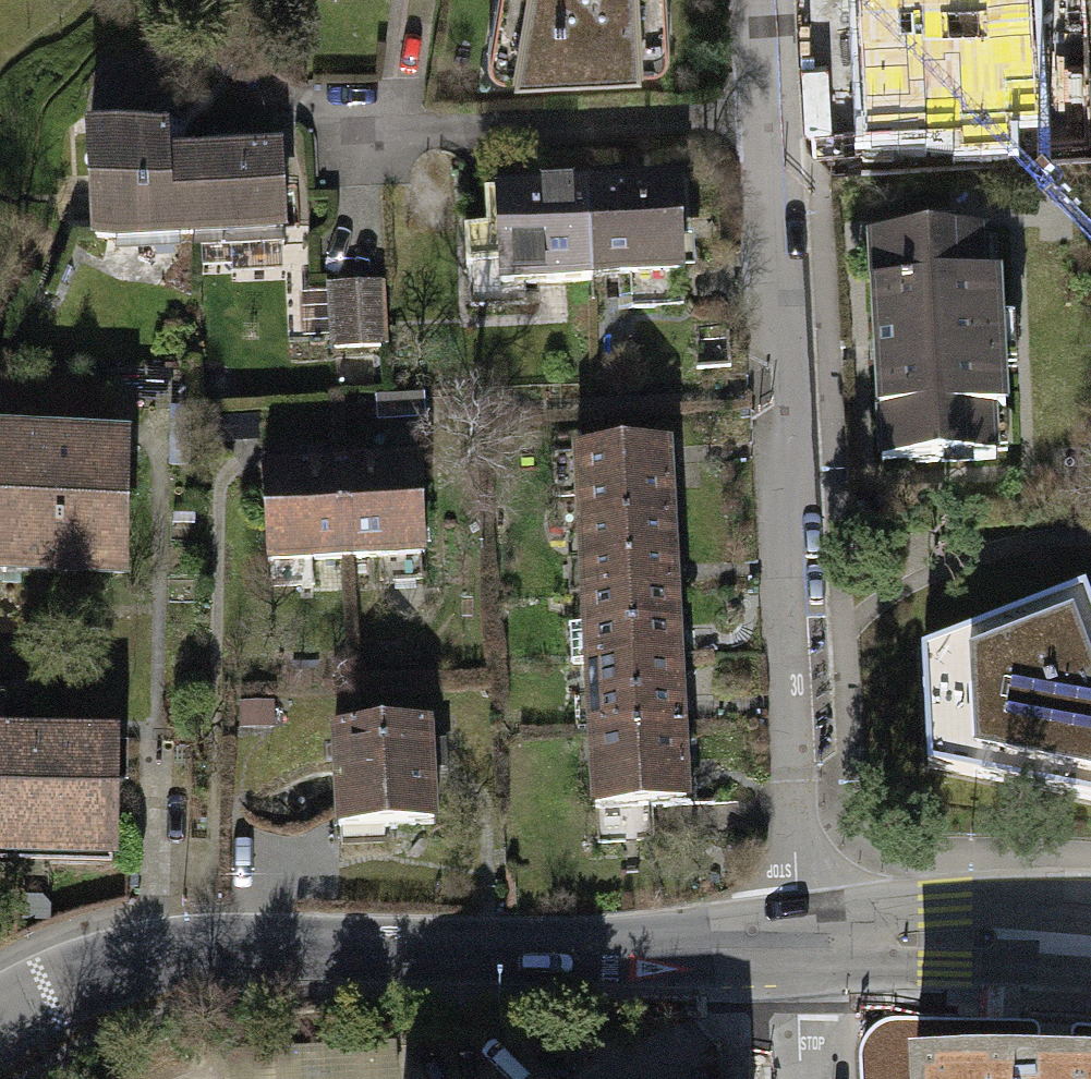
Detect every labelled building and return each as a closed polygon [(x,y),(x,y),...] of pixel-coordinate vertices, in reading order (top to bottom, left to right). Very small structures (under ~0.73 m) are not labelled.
[(487,50),(489,57),(496,61),(506,64),(658,54),(666,50),(671,43),(668,0),(495,0),(487,50)] [(860,140),(961,135),(962,149),(1014,146),(1012,120),(1041,118),(1034,0),(853,0),(860,140)] [(95,239),(192,233),(188,157),(170,158),(168,131),(89,135),(95,239)] [(279,152),(188,157),(192,233),(193,250),(284,245),(279,152)] [(617,173),(587,175),(592,278),(627,276),(681,274),(677,185),(617,188),(617,173)] [(525,282),(592,278),(587,175),(554,177),(555,194),(498,197),(500,233),(503,305),(527,303),(525,282)] [(472,306),(503,305),(500,233),(468,234),(472,306)] [(874,463),(987,458),(985,412),(995,412),(989,278),(976,279),(974,236),(864,241),(874,463)] [(683,303),(681,274),(627,276),(628,306),(683,303)] [(383,345),(380,283),(333,286),(336,347),(383,345)] [(127,446),(6,446),(5,571),(126,571),(127,446)] [(577,452),(581,528),(670,524),(667,455),(666,448),(577,452)] [(399,465),(339,469),(345,558),(424,553),(418,458),(398,459),(399,465)] [(265,563),(345,558),(339,469),(282,472),(281,465),(259,466),(265,563)] [(673,571),(670,524),(581,528),(585,597),(674,592),(673,571)] [(927,769),(1011,784),(1015,760),(1062,770),(1058,794),(1090,800),(1090,608),(1083,589),(965,634),(974,659),(924,676),(927,769)] [(585,597),(588,662),(677,657),(674,592),(585,597)] [(588,662),(591,729),(680,724),(679,705),(677,657),(588,662)] [(428,745),(427,724),(335,727),(338,814),(382,812),(383,827),(436,825),(433,745),(428,745)] [(591,729),(595,806),(656,803),(684,802),(683,779),(680,724),(591,729)] [(112,740),(0,740),(0,862),(112,863),(112,740)] [(657,822),(656,803),(595,806),(597,840),(658,837),(657,822)] [(472,1043),(230,1054),(231,1078),(473,1068),(472,1043)] [(1081,1064),(971,1062),(915,1064),(916,1078),(1090,1078),(1090,1065),(1081,1064)]
